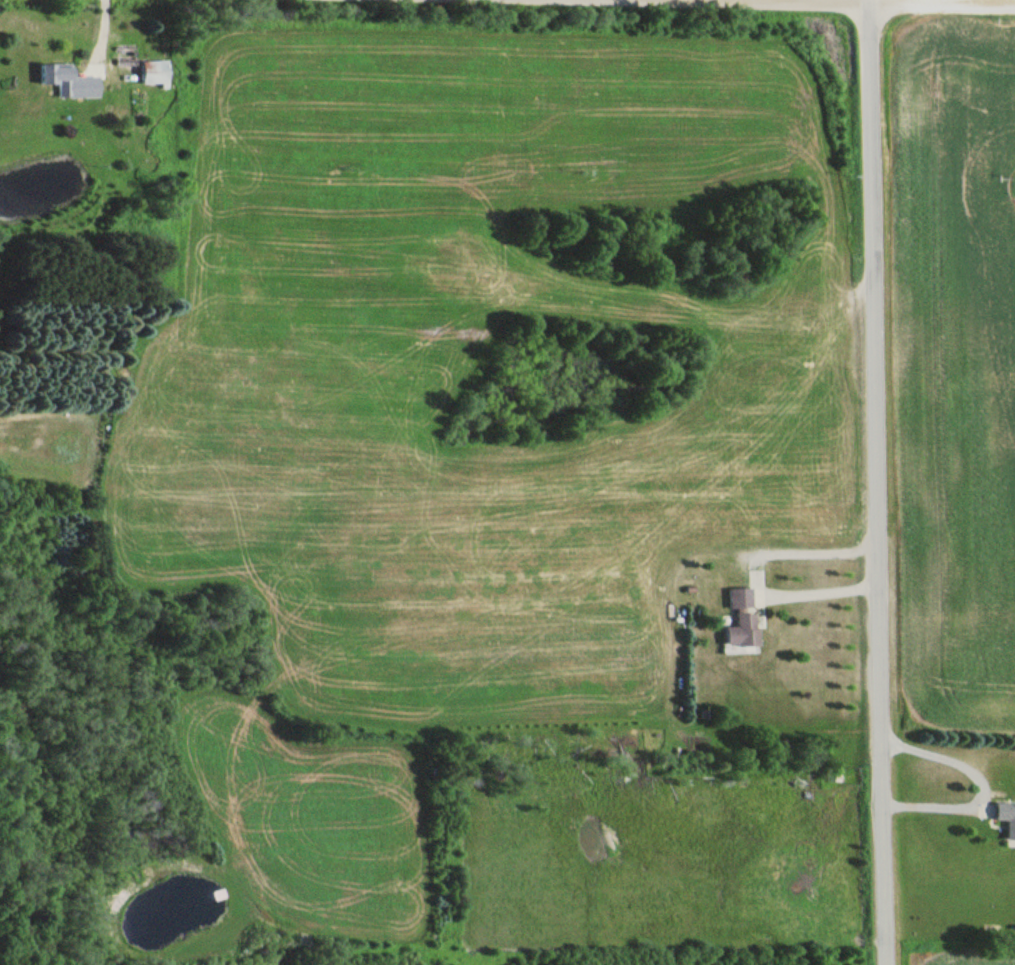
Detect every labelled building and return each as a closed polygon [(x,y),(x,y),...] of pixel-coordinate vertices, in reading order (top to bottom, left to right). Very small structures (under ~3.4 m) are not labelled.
[(143,60),(143,84),(171,84),(171,60),(143,60)] [(102,97),(102,76),(75,77),(75,65),(41,65),(41,81),(60,81),(61,98),(102,97)] [(755,610),(755,587),(730,587),(730,608),(738,608),(738,626),(729,626),(729,644),(760,644),(759,610),(755,610)] [(998,802),(997,819),(1009,819),(1009,839),(1014,839),(1014,803),(998,802)]
